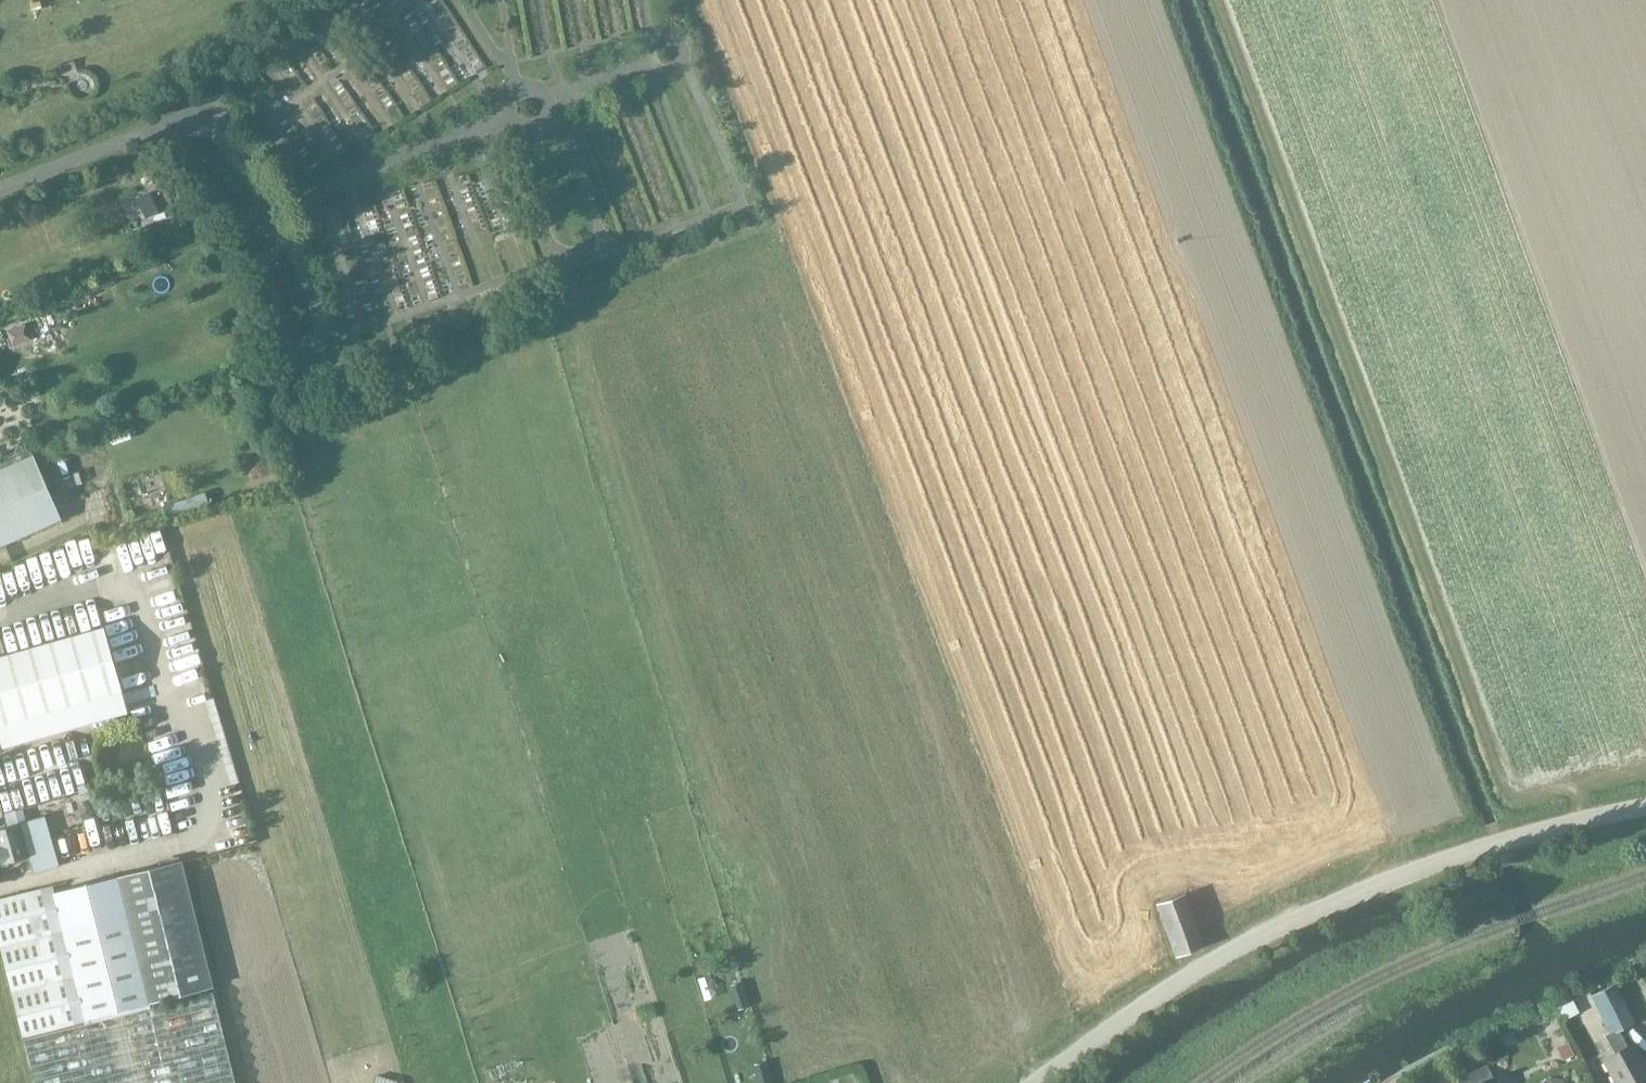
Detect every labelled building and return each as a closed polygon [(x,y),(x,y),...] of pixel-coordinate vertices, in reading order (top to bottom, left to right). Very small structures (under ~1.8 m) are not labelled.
[(61,519),(33,455),(0,470),(0,546),(61,519)] [(103,627),(0,656),(0,725),(121,691),(103,627)] [(148,763),(149,758),(147,749),(143,741),(136,735),(131,733),(126,732),(117,733),(110,736),(105,739),(101,744),(100,747),(98,753),(98,756),(98,761),(99,766),(102,772),(105,775),(109,778),(112,781),(117,782),(123,783),(131,782),(136,780),(140,777),(144,773),(146,768),(148,763)] [(0,763),(0,767),(0,769),(0,806),(75,793),(68,751),(0,763)] [(97,796),(85,797),(88,829),(100,828),(97,796)] [(59,866),(44,815),(0,828),(0,864),(1,864),(2,864),(29,856),(33,873),(59,866)] [(180,861),(117,877),(118,881),(149,1003),(212,987),(180,861)] [(107,872),(0,899),(0,947),(21,1034),(33,1082),(235,1082),(212,992),(141,1009),(107,872)] [(1204,947),(1184,894),(1157,904),(1176,957),(1204,947)] [(1591,995),(1608,1032),(1604,1034),(1614,1053),(1603,1059),(1616,1082),(1645,1082),(1645,1068),(1633,1043),(1627,1046),(1618,1030),(1634,1022),(1614,983),(1591,995)] [(734,988),(739,1004),(747,1001),(742,986),(734,988)] [(1544,999),(1546,1013),(1562,1010),(1560,997),(1544,999)] [(1487,1064),(1458,1078),(1460,1082),(1496,1082),(1487,1064)] [(1523,1082),(1553,1082),(1547,1071),(1523,1082)] [(385,1077),(363,1072),(360,1082),(383,1082),(385,1077)]
